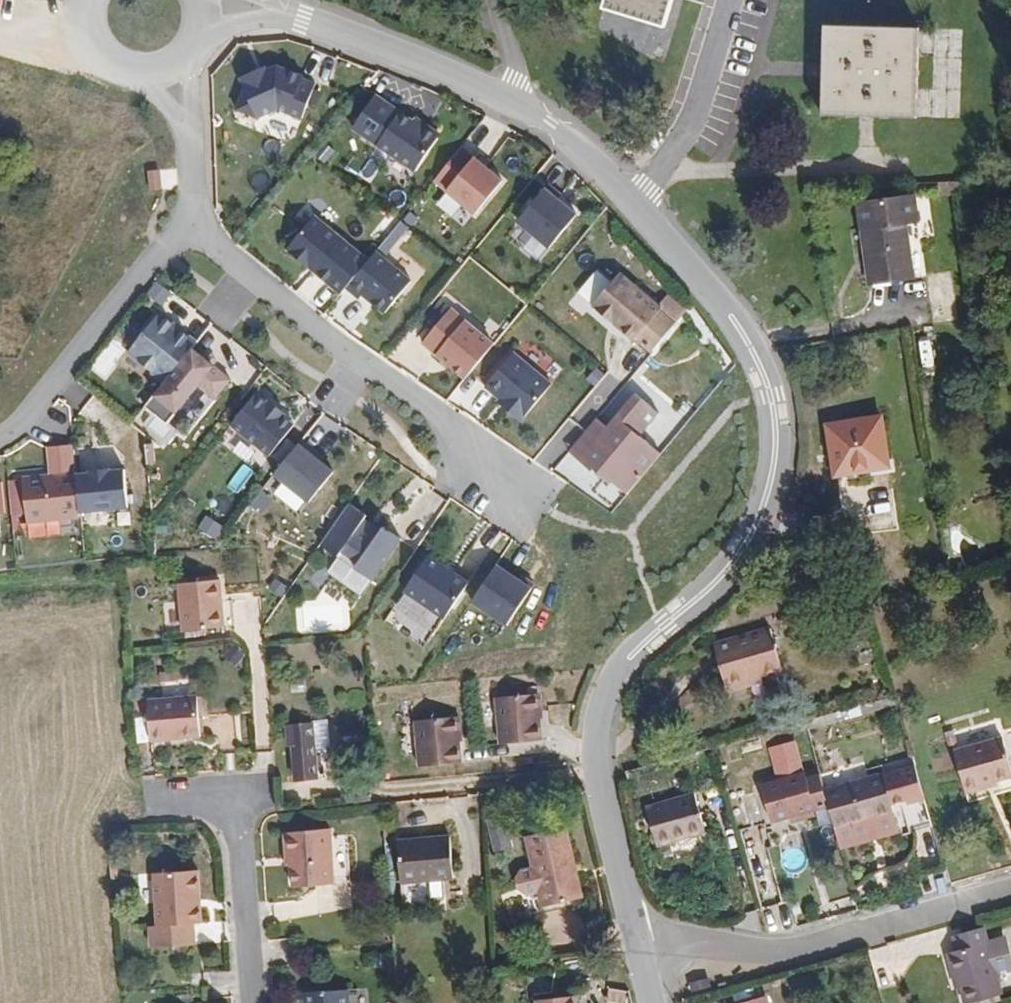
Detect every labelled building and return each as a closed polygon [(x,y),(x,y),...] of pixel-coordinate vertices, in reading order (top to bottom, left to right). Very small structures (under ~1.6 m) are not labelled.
[(602,4),(666,23),(673,0),(603,0),(602,4)] [(821,69),(820,117),(915,120),(917,32),(822,30),(821,69)] [(243,86),(238,108),(259,114),(277,109),(303,115),(317,82),(304,71),(276,62),(239,75),(243,86)] [(400,106),(376,91),(353,129),(377,143),(400,106)] [(400,106),(377,143),(417,168),(440,131),(400,106)] [(334,150),(327,142),(314,154),(322,162),(334,150)] [(476,154),(463,144),(435,179),(448,189),(476,154)] [(476,154),(448,189),(481,214),(508,178),(476,154)] [(158,168),(147,169),(149,188),(161,187),(158,168)] [(965,187),(963,175),(940,175),(942,188),(965,187)] [(578,214),(539,184),(512,219),(551,248),(578,214)] [(913,196),(859,201),(867,280),(907,277),(904,223),(915,221),(913,196)] [(342,290),(372,256),(317,208),(287,241),(342,290)] [(351,281),(385,311),(411,282),(376,252),(372,256),(351,281)] [(621,270),(593,303),(650,350),(677,316),(621,270)] [(156,280),(144,296),(154,305),(167,289),(156,280)] [(496,343),(444,301),(416,335),(468,377),(496,343)] [(158,312),(128,349),(165,379),(192,345),(195,341),(158,312)] [(216,362),(192,345),(165,379),(156,392),(177,410),(195,389),(213,365),(216,362)] [(552,384),(512,350),(485,382),(525,416),(552,384)] [(213,365),(195,389),(211,401),(229,376),(213,365)] [(230,420),(270,454),(296,423),(257,389),(230,420)] [(635,389),(607,423),(610,426),(619,415),(640,432),(659,410),(635,389)] [(147,402),(167,420),(177,410),(156,392),(147,402)] [(607,423),(596,414),(568,448),(583,460),(610,426),(607,423)] [(844,419),(852,469),(886,464),(878,414),(844,419)] [(610,426),(583,460),(625,493),(661,448),(640,432),(619,415),(610,426)] [(833,472),(852,469),(844,419),(825,423),(833,472)] [(301,441),(275,472),(309,500),(335,468),(301,441)] [(123,461),(75,467),(75,469),(80,511),(129,505),(123,461)] [(75,469),(23,475),(29,523),(81,516),(80,511),(75,469)] [(367,512),(350,499),(320,541),(337,554),(342,547),(364,515),(367,512)] [(222,524),(206,513),(199,524),(215,535),(222,524)] [(364,515),(342,547),(357,558),(380,526),(364,515)] [(384,524),(355,563),(375,578),(404,540),(384,524)] [(468,580),(427,552),(403,588),(445,615),(468,580)] [(502,560),(473,600),(507,624),(535,584),(502,560)] [(214,580),(175,578),(180,627),(214,623),(226,624),(225,601),(217,602),(214,580)] [(766,623),(710,639),(724,684),(747,677),(745,672),(777,662),(766,623)] [(542,687),(500,689),(503,735),(545,733),(542,687)] [(193,694),(146,698),(147,733),(196,730),(193,694)] [(289,732),(290,768),(300,767),(299,763),(314,761),(313,737),(321,736),(320,721),(311,719),(311,707),(278,710),(279,732),(289,732)] [(416,711),(419,757),(461,754),(458,708),(416,711)] [(964,790),(986,784),(984,781),(995,777),(1010,772),(1000,736),(951,750),(964,790)] [(914,763),(882,772),(823,789),(827,803),(833,827),(893,811),(898,830),(931,821),(914,763)] [(300,767),(290,768),(279,768),(279,784),(302,782),(300,767)] [(823,789),(818,773),(808,777),(804,768),(762,782),(764,790),(735,801),(743,826),(787,812),(810,806),(827,803),(823,789)] [(684,791),(645,801),(657,840),(695,829),(684,791)] [(810,806),(787,812),(791,820),(813,813),(810,806)] [(508,840),(502,810),(485,813),(492,843),(508,840)] [(893,811),(833,827),(839,846),(898,830),(893,811)] [(563,813),(521,823),(537,894),(572,885),(566,857),(572,856),(563,813)] [(323,826),(280,832),(282,854),(288,854),(291,882),(344,874),(341,833),(325,833),(323,826)] [(446,826),(398,831),(399,844),(401,890),(441,889),(439,868),(449,865),(446,826)] [(191,867),(151,866),(155,917),(146,919),(149,943),(188,939),(185,912),(195,910),(191,867)] [(948,975),(953,974),(956,985),(958,991),(962,1002),(963,1002),(997,993),(992,975),(1010,970),(1010,956),(1005,934),(982,940),(978,926),(947,935),(952,949),(942,952),(948,975)] [(706,984),(703,977),(686,982),(688,990),(706,984)] [(301,991),(303,1002),(342,1002),(342,986),(301,991)] [(572,992),(533,994),(534,1002),(573,1002),(572,992)] [(724,1002),(767,1002),(764,992),(750,995),(724,1002)] [(997,993),(963,1002),(983,1002),(998,998),(997,993)]
